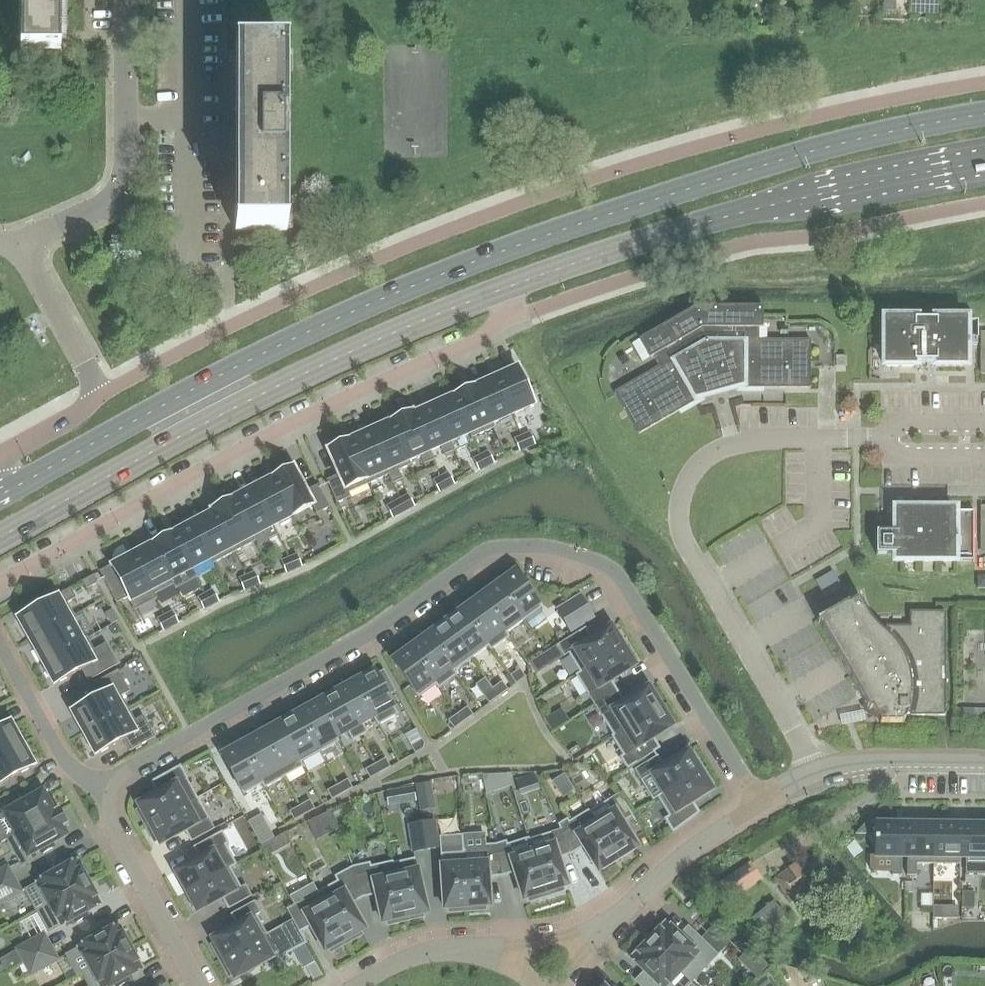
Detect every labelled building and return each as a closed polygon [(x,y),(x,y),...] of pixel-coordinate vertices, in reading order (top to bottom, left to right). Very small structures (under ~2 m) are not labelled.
[(20,50),(60,50),(60,49),(60,40),(66,40),(66,0),(20,0),(20,50)] [(288,50),(236,50),(236,133),(225,133),(224,144),(222,159),(236,159),(236,232),(287,232),(288,50)] [(659,366),(614,392),(616,395),(638,434),(659,422),(679,411),(699,399),(697,396),(711,393),(710,389),(717,387),(725,385),(726,390),(740,386),(740,388),(743,388),(785,388),(810,388),(810,369),(810,340),(759,340),(759,328),(763,328),(763,316),(763,307),(696,306),(639,340),(650,358),(653,356),(659,366)] [(884,320),(884,337),(884,367),(966,367),(966,340),(977,340),(977,323),(966,323),(966,320),(884,320)] [(836,356),(836,367),(846,367),(846,356),(836,356)] [(517,368),(496,377),(512,415),(534,405),(517,368)] [(496,377),(475,387),(491,424),(492,424),(512,415),(496,377)] [(494,428),(492,424),(491,424),(475,387),(454,396),(470,433),(470,434),(471,438),(494,428)] [(451,442),(470,434),(470,433),(454,396),(433,405),(450,443),(451,442)] [(429,452),(430,452),(441,447),(444,455),(455,451),(451,442),(450,443),(433,405),(413,414),(412,415),(429,452)] [(408,461),(409,461),(420,456),(424,465),(434,460),(430,452),(429,452),(412,415),(413,414),(412,412),(390,422),(408,461)] [(390,422),(369,431),(387,471),(386,471),(392,484),(402,480),(398,471),(411,465),(409,461),(408,461),(390,422)] [(387,471),(369,431),(348,441),(366,480),(386,471),(387,471)] [(522,437),(527,448),(535,445),(530,433),(522,437)] [(527,448),(522,437),(514,440),(519,452),(527,448)] [(338,476),(326,481),(337,504),(350,498),(346,489),(366,480),(348,441),(327,450),(338,476)] [(488,452),(481,456),(486,467),(494,463),(488,452)] [(473,460),(479,471),(486,467),(481,456),(473,460)] [(294,468),(273,478),(293,516),(312,506),(317,514),(329,507),(318,486),(306,492),(294,468)] [(448,473),(440,477),(446,489),(454,485),(448,473)] [(446,489),(440,477),(433,482),(439,493),(446,489)] [(273,526),(293,516),(273,478),(252,489),(272,527),(273,526)] [(252,489),(232,499),(254,542),(275,531),(273,526),(272,527),(252,489)] [(404,512),(414,506),(408,495),(397,501),(404,512)] [(210,510),(212,512),(213,512),(234,552),(254,542),(232,499),(210,510)] [(404,512),(397,501),(386,507),(392,518),(404,512)] [(974,510),(897,510),(895,510),(895,532),(876,532),(876,555),(895,555),(895,562),(974,562),(974,510)] [(213,564),(234,552),(213,512),(212,512),(192,523),(212,559),(211,559),(213,564)] [(192,523),(172,533),(191,570),(192,569),(211,559),(212,559),(192,523)] [(197,578),(192,569),(191,570),(172,533),(152,544),(173,585),(175,589),(197,578)] [(153,595),(154,595),(173,585),(152,544),(132,555),(153,595)] [(153,595),(132,555),(100,572),(103,578),(116,604),(128,598),(135,611),(157,599),(154,595),(153,595)] [(289,558),(294,570),(302,567),(297,555),(289,558)] [(281,562),(286,574),(294,570),(289,558),(281,562)] [(815,581),(825,599),(843,589),(833,571),(815,581)] [(523,621),(541,608),(515,572),(497,585),(523,621)] [(252,588),(259,585),(255,573),(247,576),(252,588)] [(87,589),(98,583),(97,582),(94,576),(82,582),(87,589)] [(239,579),(244,591),(252,588),(247,576),(239,579)] [(523,621),(497,585),(480,598),(506,634),(507,633),(523,621)] [(67,603),(75,598),(70,589),(17,618),(29,641),(70,618),(70,619),(74,616),(67,603)] [(211,606),(218,602),(213,591),(205,595),(211,606)] [(197,599),(203,610),(211,606),(205,595),(197,599)] [(557,610),(564,621),(586,607),(579,596),(557,610)] [(861,601),(860,596),(858,597),(859,599),(849,604),(848,602),(848,603),(832,611),(817,620),(869,711),(872,709),(876,716),(880,723),(902,723),(903,723),(905,719),(907,714),(910,714),(910,716),(945,716),(945,612),(910,612),(910,626),(875,626),(872,622),(870,619),(867,615),(865,611),(863,607),(863,605),(861,601)] [(506,634),(480,598),(462,610),(488,647),(491,651),(509,637),(507,633),(506,634)] [(593,618),(586,607),(564,621),(571,632),(593,618)] [(111,625),(118,621),(112,610),(105,614),(111,625)] [(488,647),(462,610),(445,623),(471,659),(488,647)] [(165,616),(171,627),(178,623),(172,612),(165,616)] [(163,631),(171,627),(165,616),(157,620),(163,631)] [(29,641),(42,663),(82,640),(70,619),(70,618),(29,641)] [(471,659),(445,623),(427,636),(453,672),(454,671),(471,659)] [(579,672),(580,673),(623,647),(610,627),(586,642),(579,632),(557,646),(564,657),(568,654),(579,672)] [(435,685),(438,689),(457,675),(454,671),(453,672),(427,636),(410,648),(436,685),(435,685)] [(86,638),(82,640),(42,663),(54,685),(81,670),(88,682),(118,665),(106,644),(94,651),(86,638)] [(557,646),(539,657),(546,668),(564,657),(557,646)] [(579,672),(575,675),(594,706),(617,692),(610,681),(635,666),(623,647),(580,673),(579,672)] [(436,685),(410,648),(392,661),(418,698),(435,685),(436,685)] [(519,669),(510,676),(516,684),(525,677),(519,669)] [(83,734),(128,709),(121,696),(129,692),(118,671),(92,685),(98,697),(71,712),(83,734)] [(373,718),(377,726),(398,715),(374,671),(354,682),(374,717),(373,718)] [(374,717),(354,682),(335,693),(360,737),(367,733),(362,723),(373,718),(374,717)] [(502,682),(492,689),(498,697),(508,690),(502,682)] [(594,706),(612,736),(613,736),(660,707),(648,688),(623,703),(617,692),(594,706)] [(492,689),(483,696),(489,704),(498,697),(492,689)] [(360,737),(335,693),(316,703),(336,738),(347,732),(352,741),(360,737)] [(336,738),(316,703),(297,713),(319,753),(339,742),(336,738)] [(467,707),(458,714),(463,722),(473,715),(467,707)] [(613,736),(612,736),(611,737),(623,756),(620,758),(627,770),(654,753),(648,742),(672,727),(660,707),(613,736)] [(135,721),(128,709),(83,734),(95,756),(123,740),(129,752),(155,737),(143,716),(135,721)] [(562,709),(544,720),(552,732),(569,722),(562,709)] [(319,753),(297,713),(279,724),(300,763),(301,763),(319,753)] [(458,714),(448,721),(454,729),(463,722),(458,714)] [(22,744),(10,722),(0,727),(0,756),(22,744)] [(284,778),(303,767),(301,763),(300,763),(279,724),(260,734),(284,778)] [(262,785),(264,789),(284,778),(260,734),(241,745),(263,784),(262,785)] [(410,745),(415,754),(423,749),(424,744),(421,739),(410,745)] [(0,756),(0,785),(34,766),(22,744),(0,756)] [(262,785),(263,784),(241,745),(221,756),(243,795),(262,785)] [(657,798),(703,769),(693,754),(690,756),(688,752),(663,767),(656,756),(634,770),(641,781),(651,775),(663,793),(657,797),(657,798)] [(385,759),(375,764),(380,773),(390,768),(385,759)] [(370,779),(380,773),(375,764),(365,770),(370,779)] [(197,798),(180,767),(157,780),(163,791),(138,805),(140,809),(137,811),(145,827),(197,798)] [(665,820),(673,833),(694,817),(687,806),(712,791),(709,787),(712,785),(703,769),(657,798),(669,817),(665,820)] [(500,776),(505,790),(510,788),(506,775),(500,776)] [(556,789),(569,798),(575,788),(563,779),(556,789)] [(347,780),(337,785),(342,794),(352,788),(347,780)] [(417,795),(430,793),(429,783),(416,786),(417,795)] [(332,800),(342,794),(337,785),(327,791),(332,800)] [(413,787),(386,792),(388,806),(416,801),(413,787)] [(0,816),(0,828),(7,824),(13,836),(59,812),(58,811),(54,813),(42,792),(27,800),(25,797),(14,803),(16,807),(3,814),(0,816)] [(587,811),(617,859),(637,847),(622,823),(633,816),(619,794),(589,812),(588,810),(587,811)] [(197,798),(145,827),(154,843),(158,841),(160,845),(185,831),(191,842),(214,829),(197,798)] [(310,801),(299,806),(304,815),(314,809),(310,801)] [(294,821),(304,815),(299,806),(289,812),(294,821)] [(583,847),(598,871),(617,859),(587,811),(569,822),(567,819),(557,825),(560,830),(571,854),(583,847)] [(14,836),(6,840),(21,867),(30,862),(28,857),(40,851),(42,854),(54,848),(52,844),(67,836),(62,827),(66,825),(59,812),(13,836),(14,836)] [(329,813),(319,818),(325,831),(335,826),(329,813)] [(274,838),(261,815),(248,822),(261,846),(274,838)] [(426,850),(439,848),(435,822),(422,824),(426,850)] [(413,852),(426,850),(422,824),(409,826),(413,852)] [(874,835),(875,824),(864,824),(855,835),(874,835)] [(874,858),(892,858),(892,876),(901,876),(901,858),(904,858),(905,824),(875,824),(874,835),(874,858)] [(907,876),(916,876),(916,864),(933,864),(933,824),(905,824),(904,858),(907,858),(907,876)] [(960,864),(960,858),(962,858),(963,825),(933,824),(933,864),(960,864)] [(963,825),(962,858),(984,859),(984,825),(963,825)] [(528,838),(546,896),(563,891),(562,887),(567,886),(558,858),(571,854),(560,830),(529,840),(528,838)] [(230,869),(236,865),(226,846),(229,844),(222,832),(194,847),(200,858),(175,872),(186,892),(230,868),(230,869)] [(462,837),(439,839),(440,854),(444,909),(449,909),(449,913),(467,911),(463,850),(462,837)] [(501,876),(514,872),(523,900),(528,898),(529,902),(546,896),(528,838),(507,845),(506,841),(495,843),(501,876)] [(485,849),(463,850),(467,911),(485,910),(485,906),(490,906),(488,877),(501,876),(495,843),(484,845),(485,849)] [(811,911),(833,896),(821,878),(833,870),(821,852),(799,867),(796,864),(775,879),(792,903),(801,897),(811,911)] [(392,862),(405,921),(423,917),(422,914),(427,912),(414,859),(393,863),(393,862),(392,862)] [(36,912),(88,883),(76,861),(61,869),(59,866),(47,872),(49,876),(37,883),(24,891),(36,912)] [(363,897),(376,895),(382,923),(387,922),(388,925),(405,921),(392,862),(371,866),(370,863),(352,867),(363,897)] [(750,863),(719,884),(732,903),(763,882),(750,863)] [(360,932),(364,929),(350,904),(363,897),(352,867),(334,877),(337,882),(318,892),(346,944),(362,935),(360,932)] [(0,872),(0,888),(13,880),(7,868),(0,872)] [(186,892),(197,912),(222,898),(228,909),(251,897),(245,885),(241,888),(230,869),(230,868),(186,892)] [(20,893),(13,880),(0,888),(0,904),(20,893)] [(100,905),(88,883),(36,912),(48,933),(61,926),(61,927),(73,920),(75,923),(87,917),(85,913),(100,905)] [(330,953),(346,944),(318,892),(298,902),(286,910),(292,920),(299,932),(310,926),(324,952),(329,949),(330,953)] [(974,910),(974,894),(962,894),(962,910),(974,910)] [(267,934),(256,915),(261,913),(254,902),(231,914),(237,925),(212,939),(214,944),(211,946),(220,961),(261,939),(260,938),(267,934)] [(774,902),(749,921),(763,936),(785,916),(774,902)] [(958,920),(958,909),(943,909),(943,920),(958,920)] [(260,938),(261,939),(220,961),(228,977),(232,975),(234,979),(272,959),(271,956),(276,953),(279,958),(290,951),(290,952),(305,943),(299,932),(292,920),(267,934),(260,938)] [(685,942),(665,924),(648,941),(691,983),(717,956),(715,953),(700,940),(694,933),(685,942)] [(82,974),(129,948),(117,926),(102,934),(100,931),(89,937),(91,941),(78,948),(79,948),(66,956),(77,976),(81,974),(82,974)] [(713,926),(700,940),(715,953),(717,956),(730,943),(713,926)] [(18,951),(24,962),(50,948),(43,936),(18,950),(18,951)] [(691,983),(648,941),(631,960),(650,978),(642,985),(688,985),(691,983)] [(24,962),(31,974),(57,960),(50,948),(24,962)] [(129,948),(82,974),(88,985),(112,985),(115,985),(116,985),(121,985),(129,982),(127,978),(141,970),(129,948)] [(18,951),(1,960),(4,965),(7,971),(24,962),(18,951)] [(768,968),(762,961),(750,973),(757,979),(768,968)] [(773,982),(769,975),(754,985),(767,985),(773,982)]
